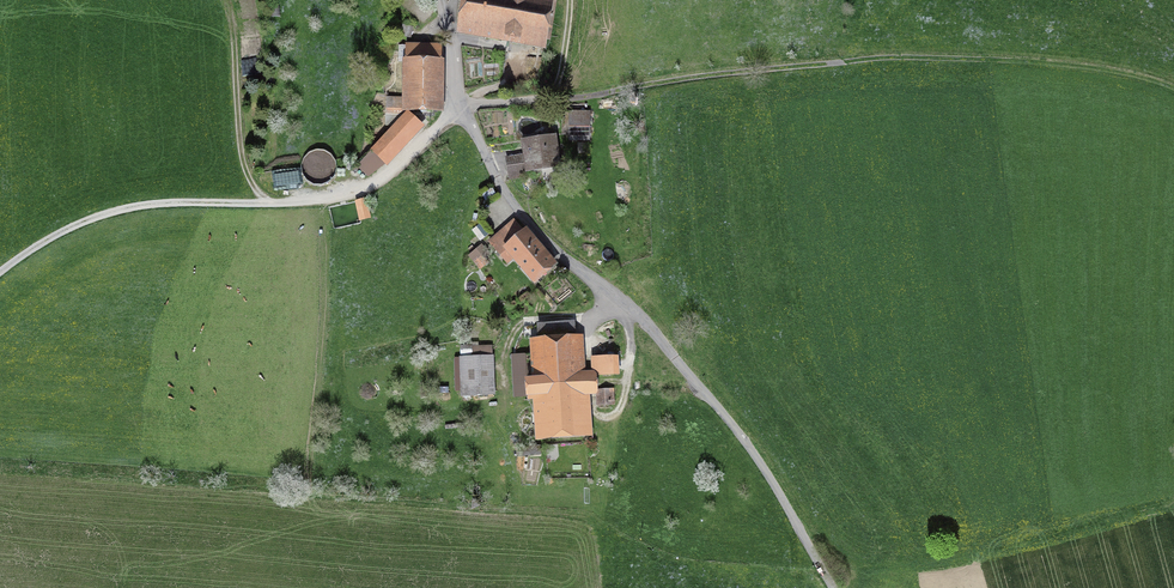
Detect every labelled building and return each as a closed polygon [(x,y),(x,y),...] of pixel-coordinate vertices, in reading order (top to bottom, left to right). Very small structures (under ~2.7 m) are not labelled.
[(466,26),(546,39),(552,0),(470,0),(466,26)] [(431,47),(409,47),(408,98),(408,109),(438,109),(439,48),(431,48),(431,47)] [(408,98),(388,98),(388,109),(408,109),(408,98)] [(589,111),(568,111),(568,141),(589,141),(589,111)] [(419,125),(407,114),(360,164),(370,174),(384,163),(419,125)] [(522,155),(505,157),(507,176),(524,173),(560,167),(555,135),(519,140),(522,155)] [(317,174),(321,170),(326,174),(336,164),(317,147),(304,162),(317,174)] [(365,199),(354,201),(359,221),(370,218),(365,199)] [(557,265),(517,217),(488,242),(507,265),(512,260),(533,285),(557,265)] [(468,255),(481,269),(494,256),(482,242),(468,255)] [(583,336),(528,340),(531,379),(525,379),(526,398),(532,397),(535,440),(593,436),(590,396),(595,396),(598,396),(597,390),(596,371),(585,372),(583,336)] [(493,355),(459,356),(460,397),(494,395),(493,355)] [(613,389),(597,390),(598,396),(595,396),(596,407),(615,405),(613,389)]
